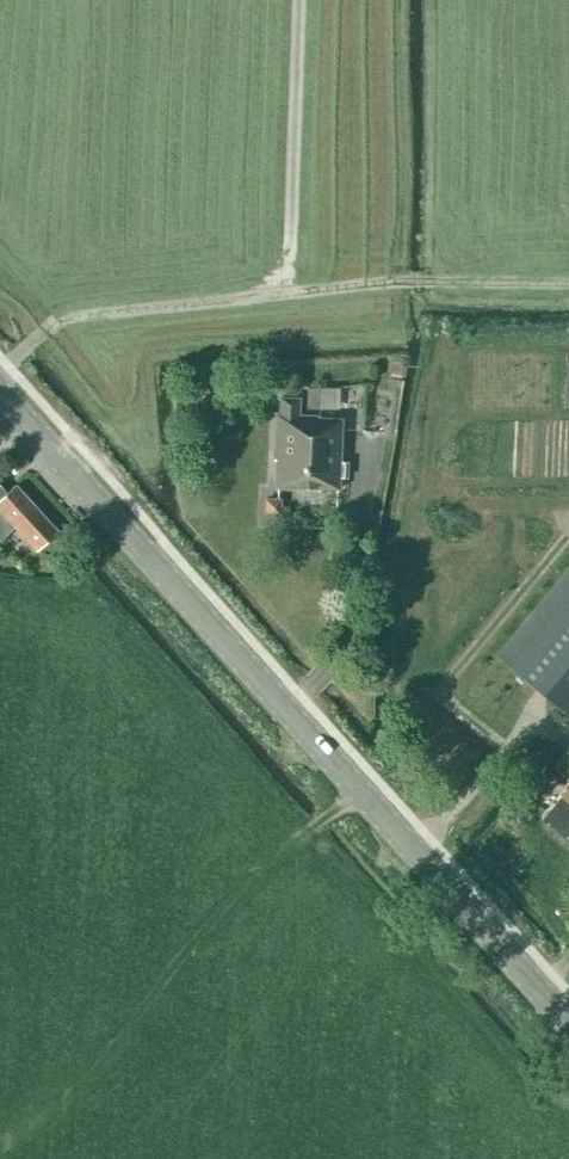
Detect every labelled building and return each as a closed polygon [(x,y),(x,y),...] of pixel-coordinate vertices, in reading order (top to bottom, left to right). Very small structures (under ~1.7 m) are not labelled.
[(307,387),(307,402),(339,402),(339,387),(338,387),(307,387)] [(347,477),(348,461),(339,461),(341,419),(319,418),(319,416),(298,415),(299,398),(280,397),(279,414),(276,414),(274,459),(277,459),(276,486),(338,488),(338,477),(347,477)] [(37,549),(57,530),(15,485),(0,498),(0,539),(1,539),(15,526),(37,549)] [(267,514),(280,514),(281,498),(268,498),(267,514)] [(496,655),(568,716),(568,567),(496,655)] [(543,820),(568,841),(568,786),(543,820)]
